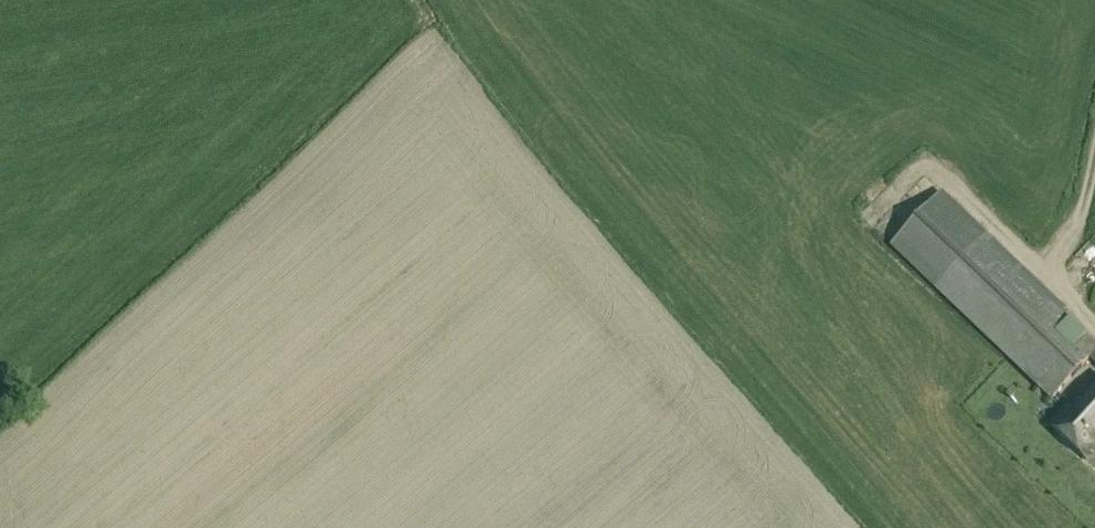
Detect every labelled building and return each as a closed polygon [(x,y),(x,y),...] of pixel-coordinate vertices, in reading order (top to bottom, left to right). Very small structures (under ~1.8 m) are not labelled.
[(942,193),(891,247),(895,251),(1017,367),(1050,398),(1090,358),(1094,363),(1094,345),(1068,318),(1070,315),(942,193)] [(1094,272),(1094,240),(1079,258),(1094,272)] [(1050,427),(1087,461),(1094,452),(1094,378),(1050,427)]
